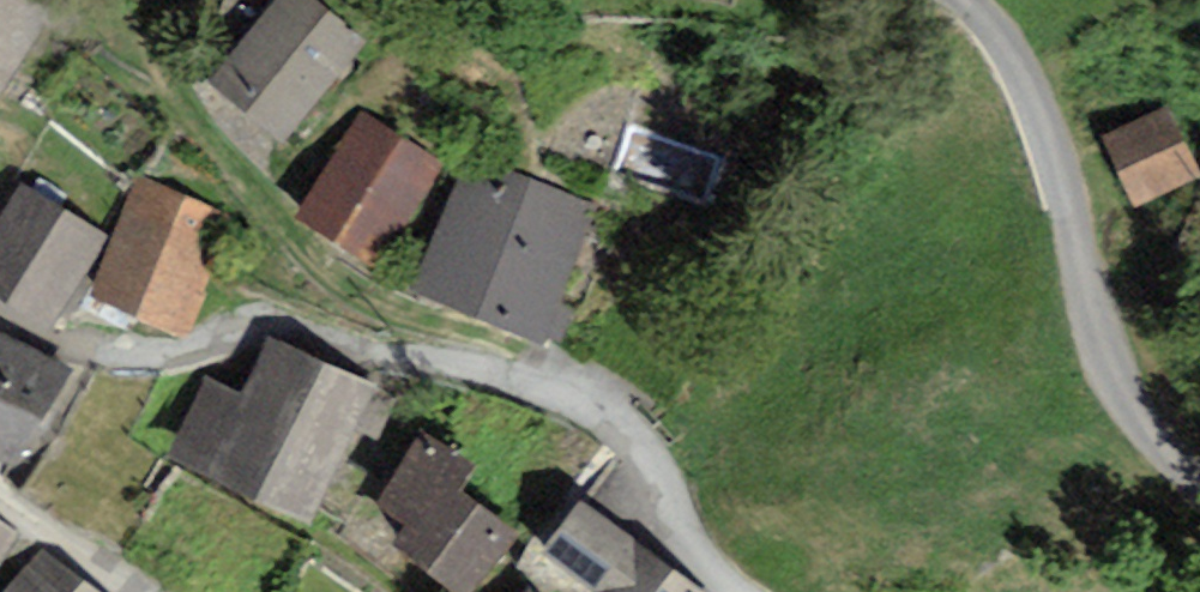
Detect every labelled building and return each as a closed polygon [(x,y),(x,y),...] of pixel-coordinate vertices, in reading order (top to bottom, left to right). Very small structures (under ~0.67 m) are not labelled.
[(55,0),(0,0),(0,84),(55,0)] [(282,142),(367,42),(317,0),(272,0),(206,78),(282,142)] [(1170,107),(1101,139),(1134,209),(1199,179),(1199,172),(1170,107)] [(362,111),(294,217),(375,270),(442,166),(362,111)] [(597,205),(468,154),(410,293),(542,345),(597,205)] [(221,211),(138,175),(85,299),(186,342),(217,270),(199,263),(221,211)] [(0,220),(0,299),(48,330),(108,238),(23,184),(0,220)] [(165,458),(309,525),(376,385),(267,334),(240,392),(204,375),(165,458)] [(12,469),(73,371),(0,336),(0,464),(12,469)] [(520,535),(456,489),(473,466),(423,431),(375,509),(404,527),(393,545),(451,591),(474,591),(520,535)] [(580,501),(538,556),(588,591),(705,591),(580,501)] [(0,520),(0,560),(19,533),(0,520)] [(42,549),(4,591),(98,591),(42,549)]
